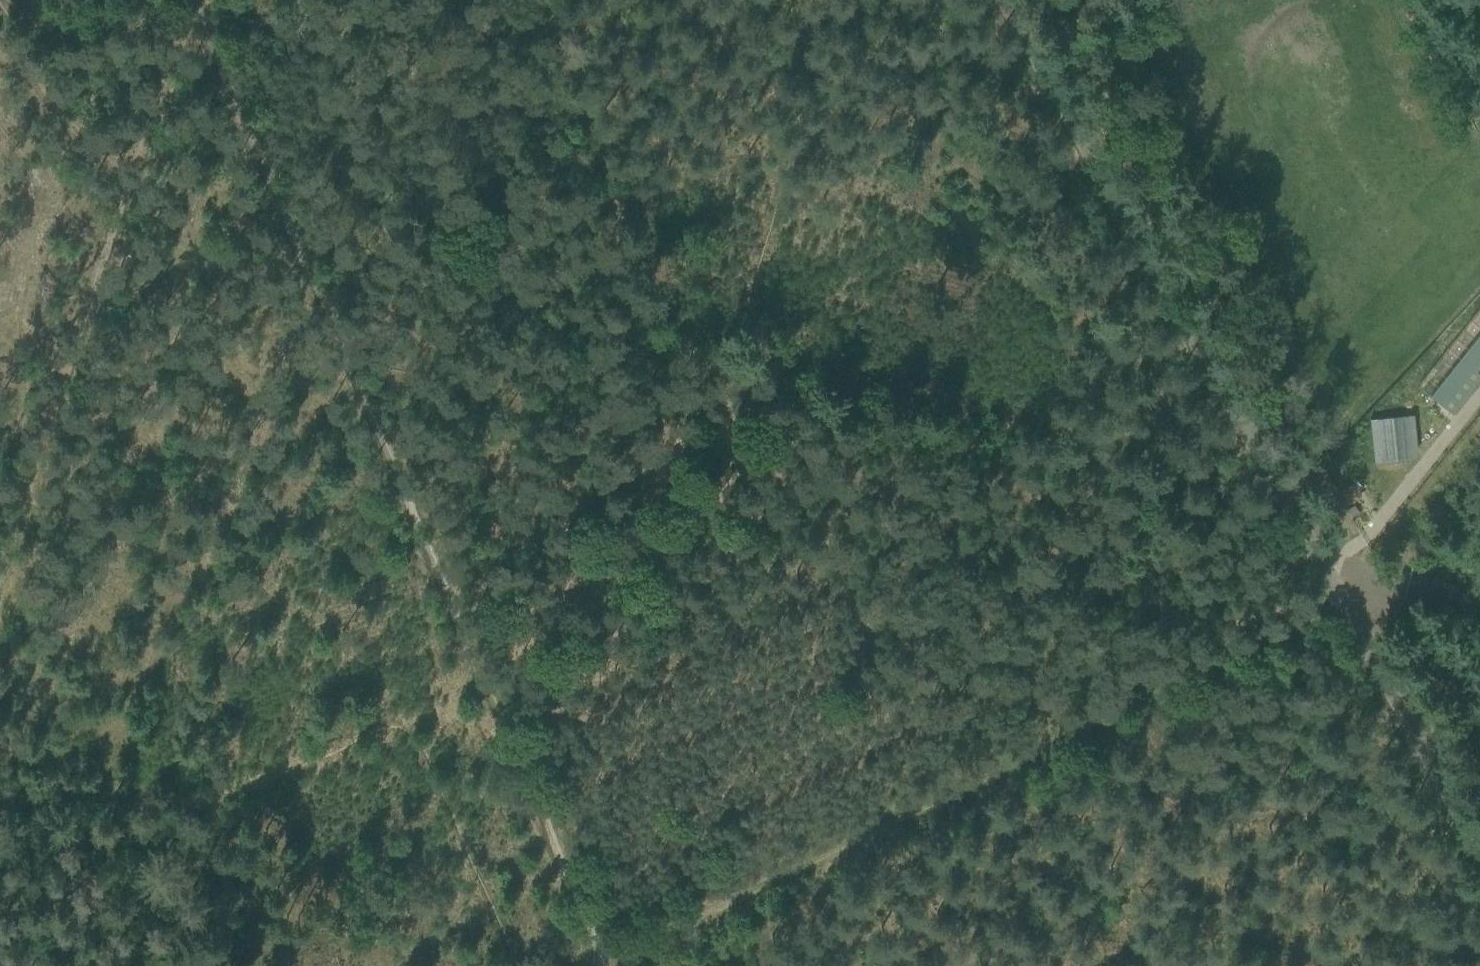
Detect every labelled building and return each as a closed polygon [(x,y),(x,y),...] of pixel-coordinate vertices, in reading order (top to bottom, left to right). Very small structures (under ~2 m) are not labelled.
[(1430,396),(1453,413),(1479,379),(1479,334),(1430,396)] [(1355,482),(1342,490),(1349,503),(1363,495),(1355,482)]
